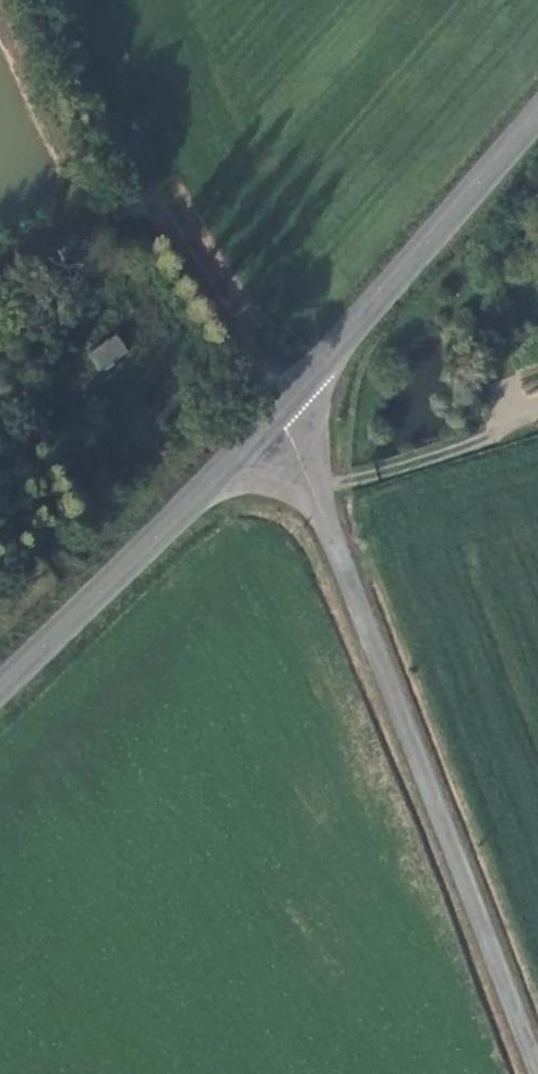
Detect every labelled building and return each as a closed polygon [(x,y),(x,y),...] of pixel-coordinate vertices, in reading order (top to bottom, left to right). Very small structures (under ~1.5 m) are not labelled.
[(26,320),(14,338),(24,344),(35,328),(26,320)] [(118,342),(90,360),(101,377),(127,358),(118,342)]
